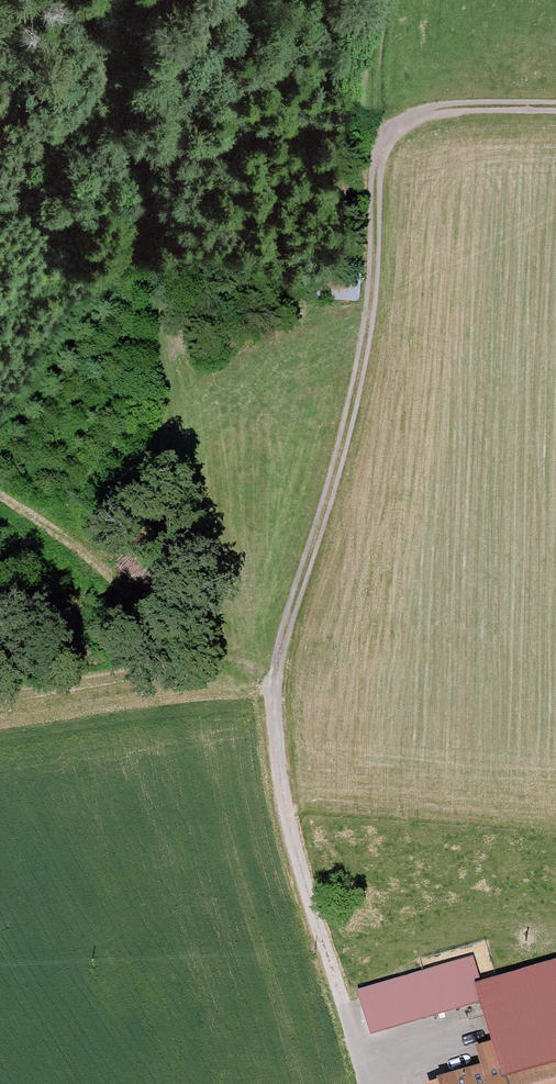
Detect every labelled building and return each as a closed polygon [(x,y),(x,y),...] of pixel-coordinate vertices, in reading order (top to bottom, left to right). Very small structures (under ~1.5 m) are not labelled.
[(357,274),(313,272),(312,298),(356,300),(357,274)] [(473,958),(358,992),(360,998),(372,1039),(481,1007),(492,1046),(476,1050),(482,1069),(439,1082),(439,1083),(555,1083),(555,965),(481,988),(473,958)]
